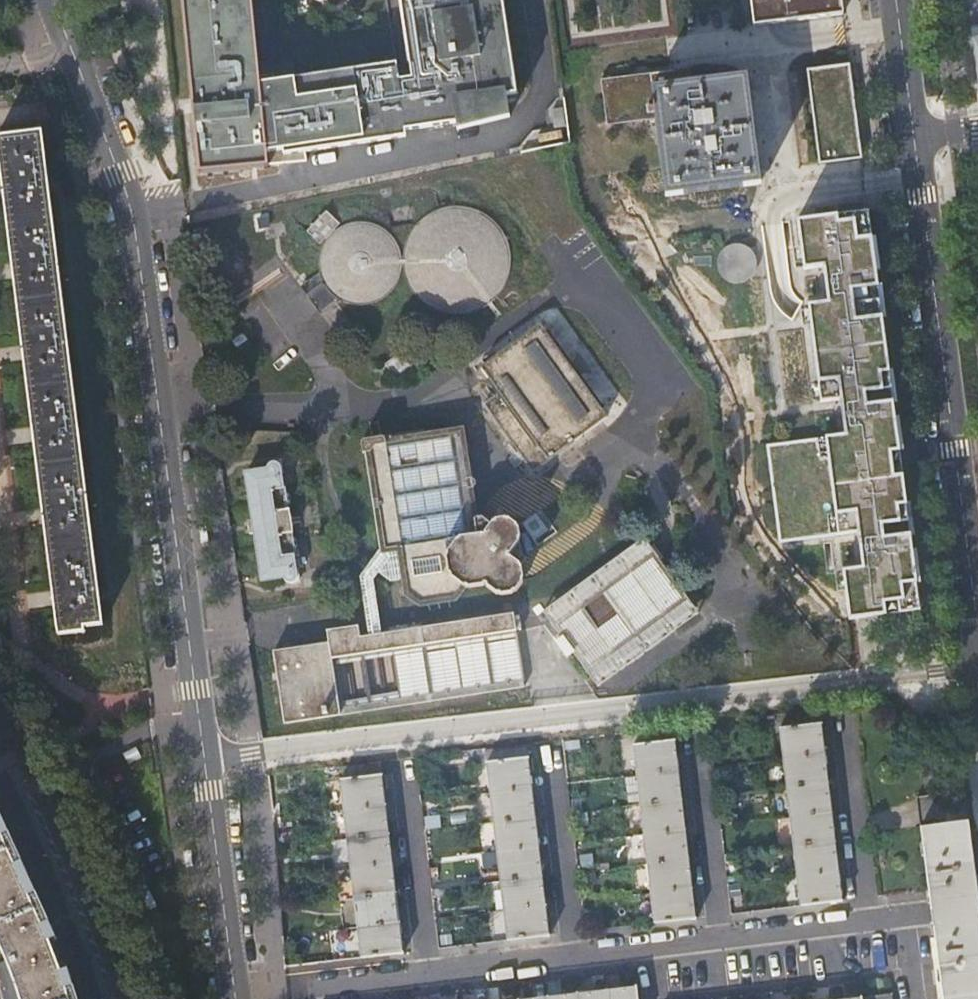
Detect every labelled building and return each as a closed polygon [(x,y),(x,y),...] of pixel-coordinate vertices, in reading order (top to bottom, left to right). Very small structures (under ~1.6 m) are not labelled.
[(270,167),(268,149),(285,147),(285,151),(407,134),(406,127),(439,122),(456,118),(506,107),(504,93),(518,91),(504,0),(181,0),(197,173),(270,167)] [(753,27),(765,25),(762,0),(750,0),(753,27)] [(765,25),(842,15),(840,0),(762,0),(765,25)] [(975,69),(977,69),(977,0),(966,0),(975,69)] [(848,62),(806,67),(818,162),(861,157),(848,62)] [(599,80),(605,127),(654,120),(664,196),(759,184),(745,78),(690,86),(688,69),(599,80)] [(506,107),(456,118),(458,127),(507,115),(506,107)] [(0,136),(0,142),(61,630),(104,626),(42,132),(0,136)] [(510,263),(510,257),(510,256),(510,251),(509,247),(508,242),(507,237),(504,232),(502,229),(496,221),(492,217),(488,213),(484,211),(480,209),(474,206),(470,205),(465,204),(460,204),(455,204),(448,204),(440,207),(434,209),(430,211),(426,215),(421,218),(416,223),(415,226),(413,229),(410,234),(407,240),(406,246),(405,254),(405,263),(407,269),(408,275),(411,280),(412,283),(416,288),(419,292),(425,297),(427,299),(430,301),(436,304),(440,306),(448,308),(453,309),(456,309),(461,309),(467,308),(473,307),(476,306),(482,303),(486,301),(490,297),(493,295),(498,290),(501,285),(504,280),(506,276),(508,271),(509,267),(510,263)] [(871,236),(868,209),(798,218),(802,251),(804,266),(804,268),(824,266),(828,300),(808,303),(809,309),(811,323),(819,384),(820,399),(821,400),(840,398),(845,433),(825,435),(838,533),(857,531),(862,565),(842,568),(849,618),(908,611),(905,591),(917,589),(917,582),(912,548),(899,449),(895,416),(876,270),(871,236)] [(327,210),(308,229),(319,240),(338,221),(327,210)] [(321,270),(302,286),(323,312),(341,297),(346,300),(351,301),(355,302),(360,303),(365,303),(371,302),(375,301),(380,299),(384,296),(388,294),(391,291),(395,287),(397,283),(400,279),(402,272),(403,267),(404,262),(404,256),(403,251),(401,247),(398,240),(395,236),(393,233),(387,228),(383,225),(379,223),(376,222),(373,221),(369,220),(365,219),(362,219),(354,220),(350,221),(342,224),(338,227),(331,232),(328,237),(326,240),(324,242),(322,249),(321,255),(320,258),(320,263),(321,270)] [(881,269),(877,235),(871,236),(876,270),(881,269)] [(752,243),(717,247),(722,282),(756,277),(752,243)] [(804,266),(802,251),(794,252),(796,267),(804,266)] [(811,323),(809,309),(802,310),(804,324),(811,323)] [(534,468),(607,413),(539,322),(480,366),(499,391),(484,402),(534,468)] [(402,351),(385,363),(396,378),(412,367),(402,351)] [(820,399),(819,384),(811,385),(813,400),(820,399)] [(904,449),(899,415),(895,416),(899,449),(904,449)] [(424,423),(360,430),(362,443),(367,443),(378,542),(367,559),(386,572),(401,570),(402,584),(416,595),(449,588),(455,571),(462,576),(482,574),(495,584),(508,582),(521,571),(519,557),(526,550),(521,543),(517,526),(507,518),(492,519),(488,525),(481,525),(479,518),(470,518),(465,479),(474,478),(470,460),(463,460),(459,428),(425,432),(424,423)] [(838,533),(825,435),(767,443),(779,541),(838,533)] [(266,470),(246,472),(253,519),(247,520),(249,533),(255,532),(261,577),(284,574),(284,577),(285,580),(287,581),(289,582),(291,582),(299,581),(295,554),(297,554),(288,484),(284,484),(280,459),(270,461),(269,461),(268,462),(267,466),(266,467),(266,470)] [(539,507),(521,520),(537,542),(555,529),(539,507)] [(595,683),(698,610),(653,546),(656,544),(652,538),(546,614),(563,638),(559,642),(572,661),(577,658),(595,683)] [(920,582),(916,548),(912,548),(917,582),(920,582)] [(920,609),(917,589),(905,591),(908,611),(920,609)] [(276,649),(288,721),(525,680),(515,620),(521,619),(519,608),(512,610),(511,603),(360,628),(358,617),(328,622),(330,640),(276,649)] [(547,612),(542,605),(536,609),(541,616),(547,612)] [(820,718),(780,723),(803,900),(843,895),(820,718)] [(673,736),(630,742),(653,919),(696,913),(673,736)] [(526,744),(485,749),(486,760),(528,755),(526,744)] [(528,755),(486,760),(508,938),(550,933),(528,755)] [(380,762),(339,767),(340,778),(381,773),(380,762)] [(404,951),(381,773),(340,778),(363,957),(404,951)] [(914,792),(930,906),(930,910),(926,911),(937,998),(977,998),(977,903),(976,891),(966,818),(946,820),(942,789),(914,792)] [(68,996),(48,934),(0,830),(0,952),(4,950),(21,998),(69,998),(68,996)] [(4,950),(0,952),(0,972),(9,998),(21,998),(4,950)] [(636,983),(511,998),(638,998),(636,983)] [(890,990),(863,993),(863,998),(891,998),(890,990)]
